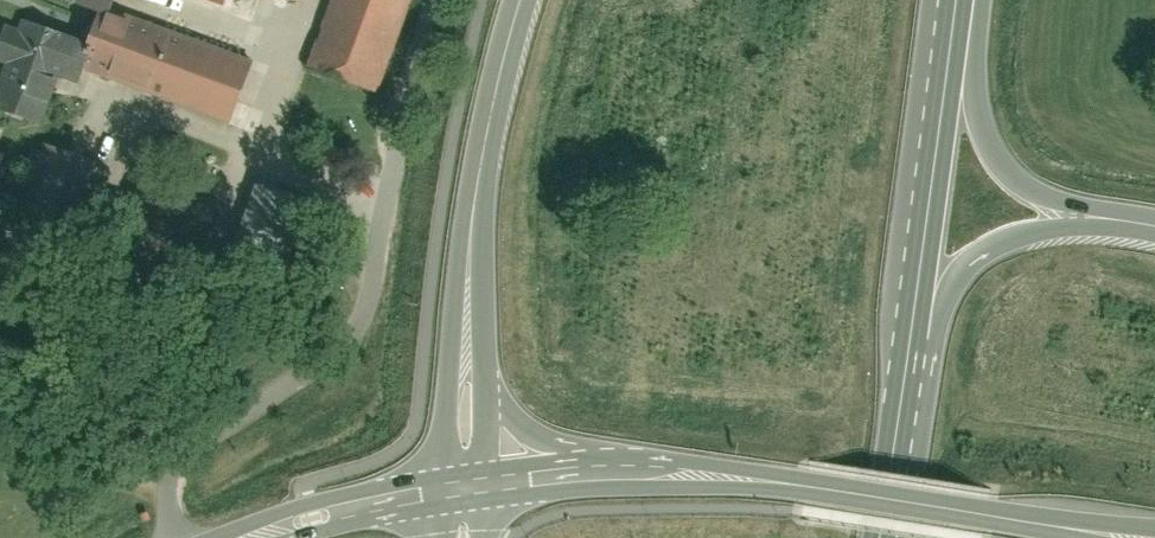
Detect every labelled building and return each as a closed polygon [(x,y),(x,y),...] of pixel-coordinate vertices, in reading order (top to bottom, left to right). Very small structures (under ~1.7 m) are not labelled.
[(110,0),(75,0),(74,3),(96,10),(92,21),(78,65),(235,116),(256,50),(110,3),(110,0)] [(309,66),(383,92),(415,0),(332,0),(309,66)] [(92,21),(37,3),(32,21),(24,18),(20,31),(4,25),(0,36),(0,61),(6,63),(0,83),(0,110),(45,125),(62,73),(74,77),(78,65),(92,21)] [(97,163),(40,144),(13,221),(70,241),(97,163)] [(291,273),(311,197),(255,182),(234,258),(291,273)]
